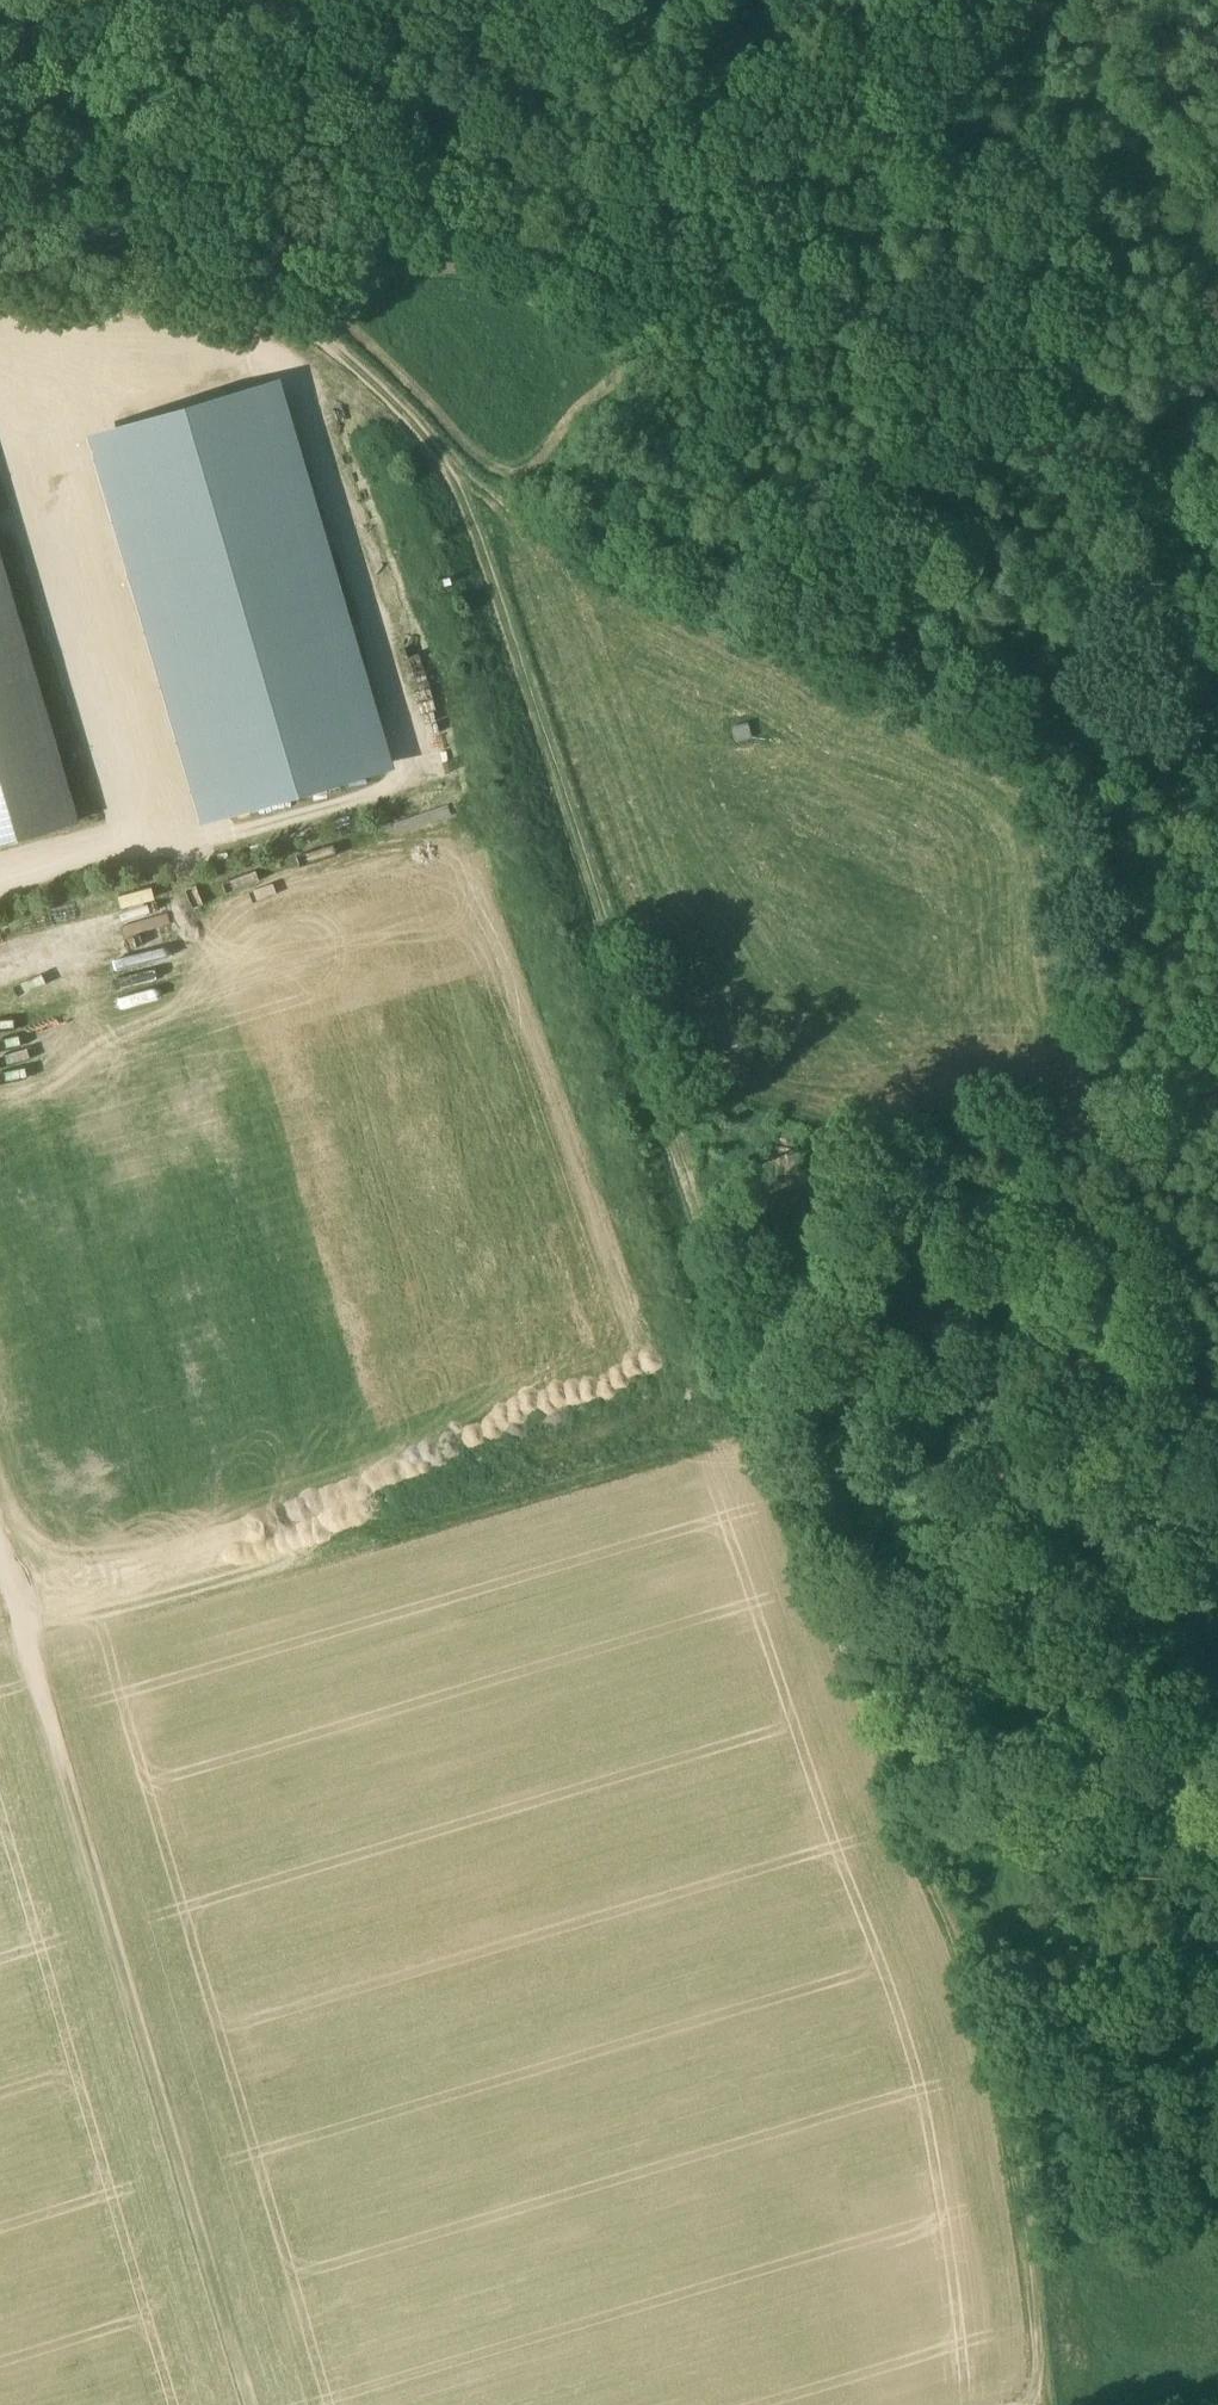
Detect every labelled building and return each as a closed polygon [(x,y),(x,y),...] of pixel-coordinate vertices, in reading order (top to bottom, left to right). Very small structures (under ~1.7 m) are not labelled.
[(279,387),(99,439),(209,820),(389,768),(279,387)] [(76,823),(0,564),(0,845),(76,823)]
